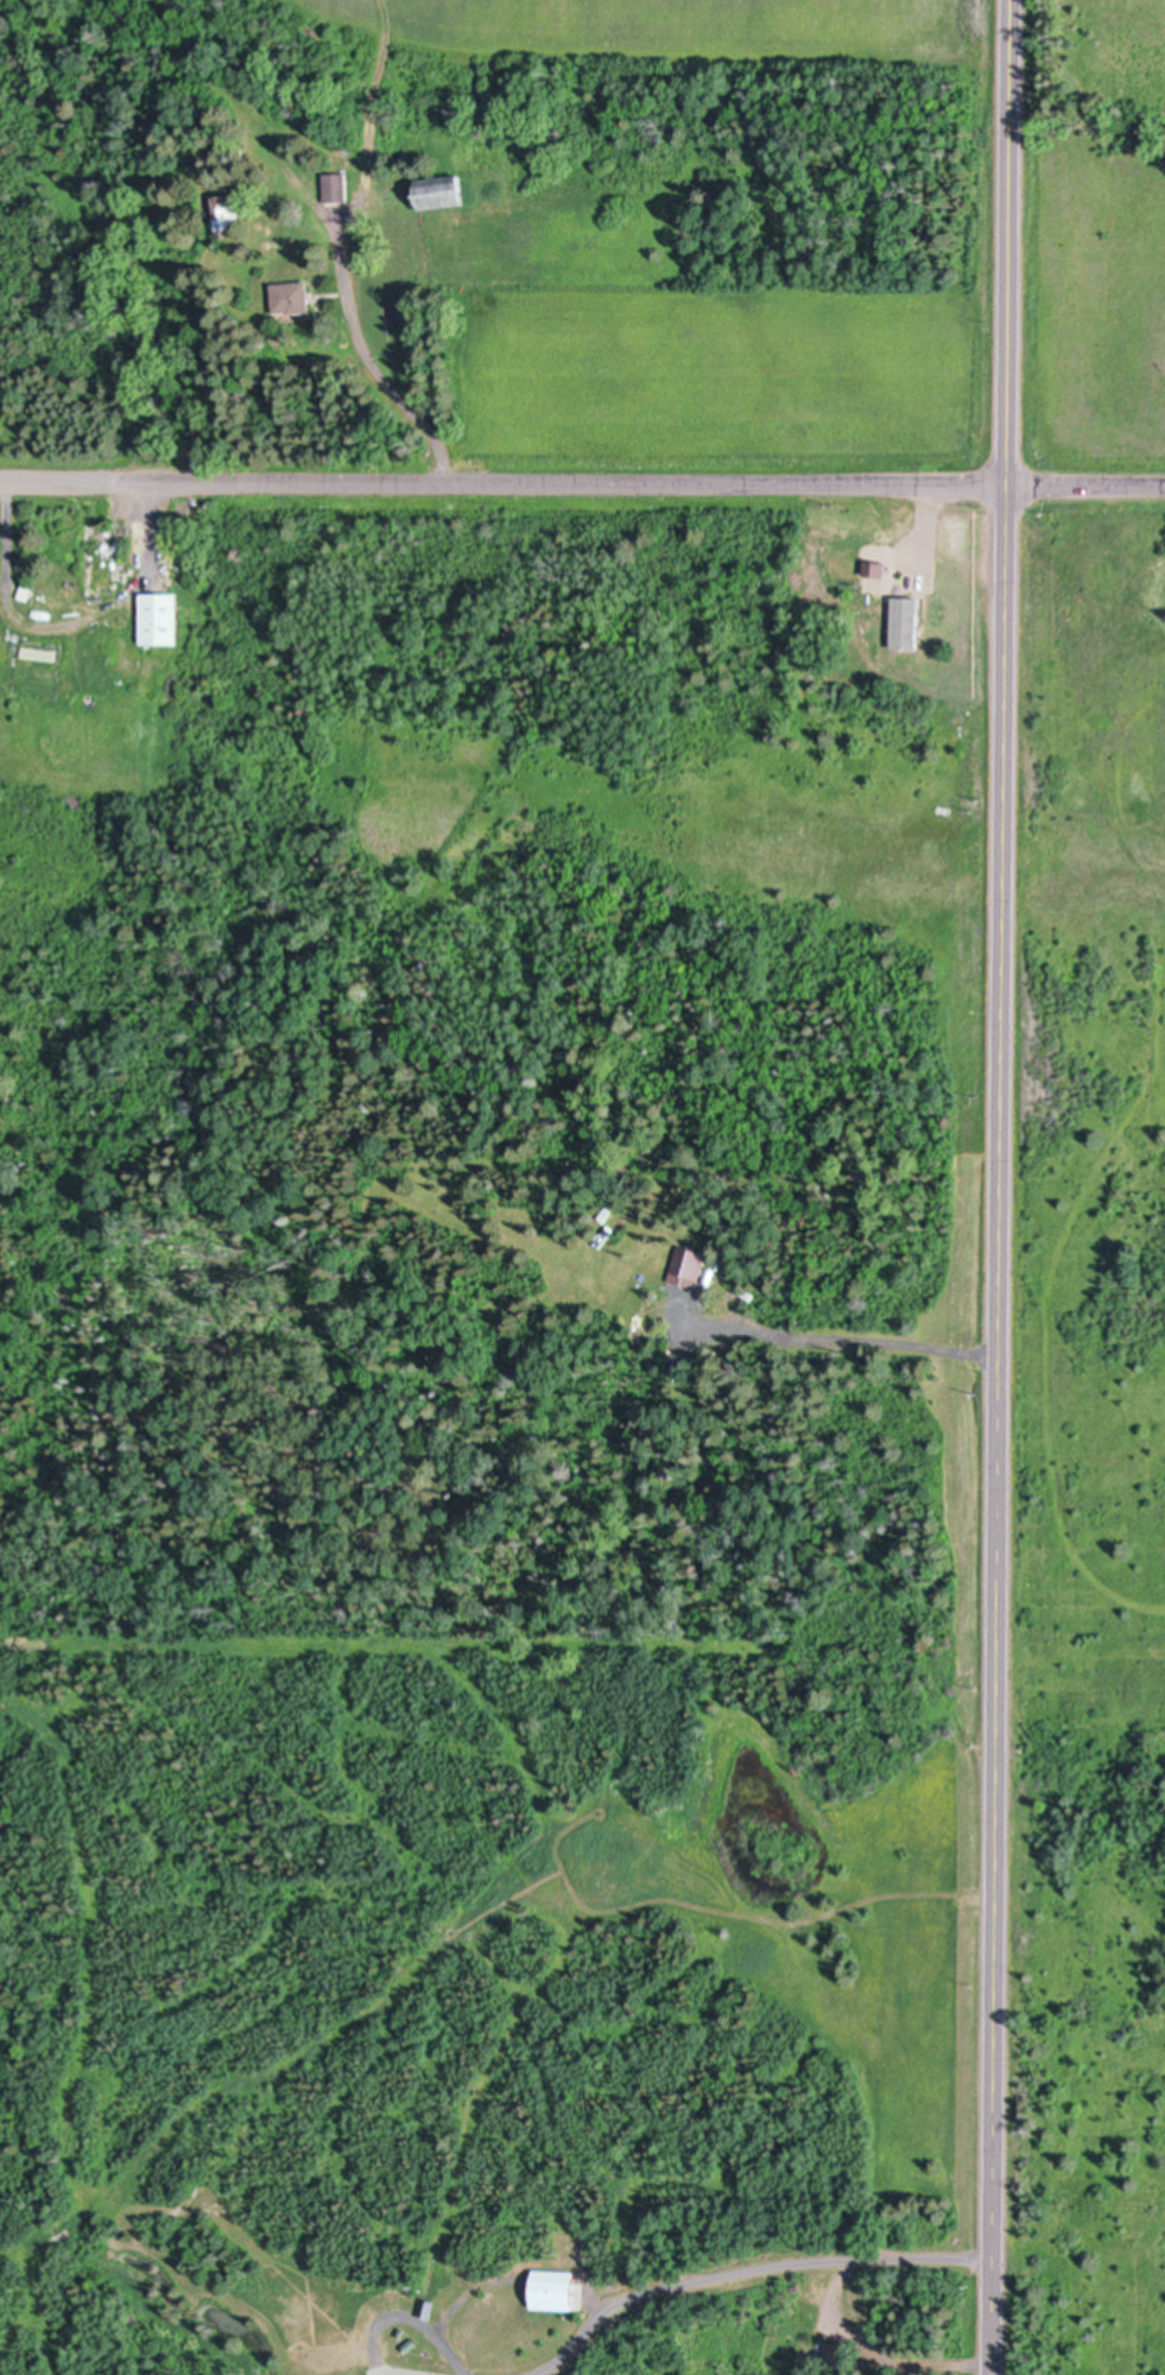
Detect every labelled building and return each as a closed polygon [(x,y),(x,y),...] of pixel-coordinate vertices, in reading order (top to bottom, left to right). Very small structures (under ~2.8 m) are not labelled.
[(322,175),(346,173),(347,203),(323,203),(322,175)] [(460,175),(464,205),(420,211),(419,201),(416,198),(418,195),(416,182),(460,175)] [(211,198),(238,195),(242,236),(216,240),(211,198)] [(271,286),(306,283),(308,292),(309,303),(310,314),(292,315),(287,316),(287,314),(276,315),(273,315),(271,286)] [(55,606),(56,581),(49,580),(48,606),(55,606)] [(21,583),(32,585),(27,602),(17,598),(21,583)] [(140,594),(177,594),(177,642),(140,642),(140,594)] [(876,607),(913,607),(913,613),(920,613),(919,623),(913,623),(913,629),(875,628),(876,607)] [(20,657),(21,647),(57,651),(56,660),(20,657)] [(677,1247),(688,1250),(690,1246),(697,1248),(696,1253),(705,1255),(697,1282),(669,1274),(677,1247)] [(574,2307),(532,2306),(534,2268),(575,2270),(574,2307)] [(823,2350),(823,2342),(824,2342),(849,2342),(849,2368),(823,2367),(823,2358),(817,2358),(817,2357),(817,2350),(823,2350)]
